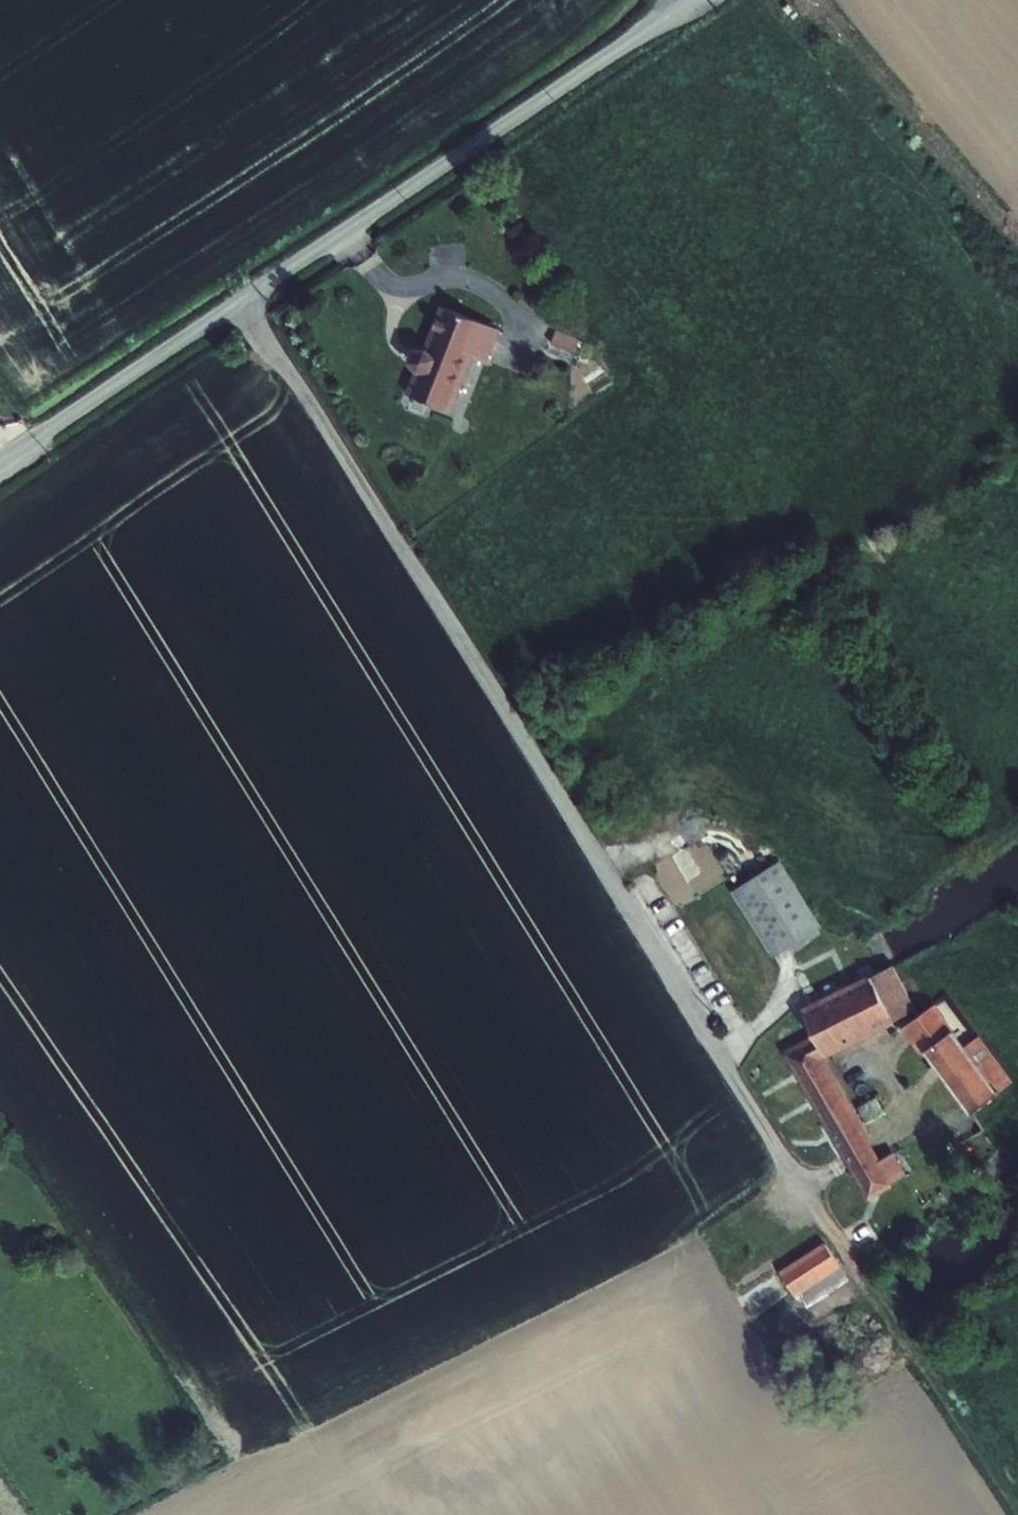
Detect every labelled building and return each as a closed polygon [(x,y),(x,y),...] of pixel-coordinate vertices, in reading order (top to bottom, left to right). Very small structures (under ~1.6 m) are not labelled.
[(493,325),(438,303),(421,347),(410,347),(406,358),(414,366),(404,391),(445,407),(467,351),(481,356),(493,325)] [(810,842),(736,888),(777,954),(850,909),(810,842)] [(873,1194),(911,1172),(896,1149),(880,1159),(823,1055),(917,1008),(895,961),(810,1004),(805,1008),(804,1019),(811,1029),(787,1046),(873,1194)] [(909,1022),(977,1112),(1016,1081),(969,1019),(955,1028),(935,1002),(909,1022)] [(930,1050),(909,1022),(905,1025),(926,1053),(930,1050)] [(824,1245),(781,1271),(794,1293),(839,1264),(824,1245)]
